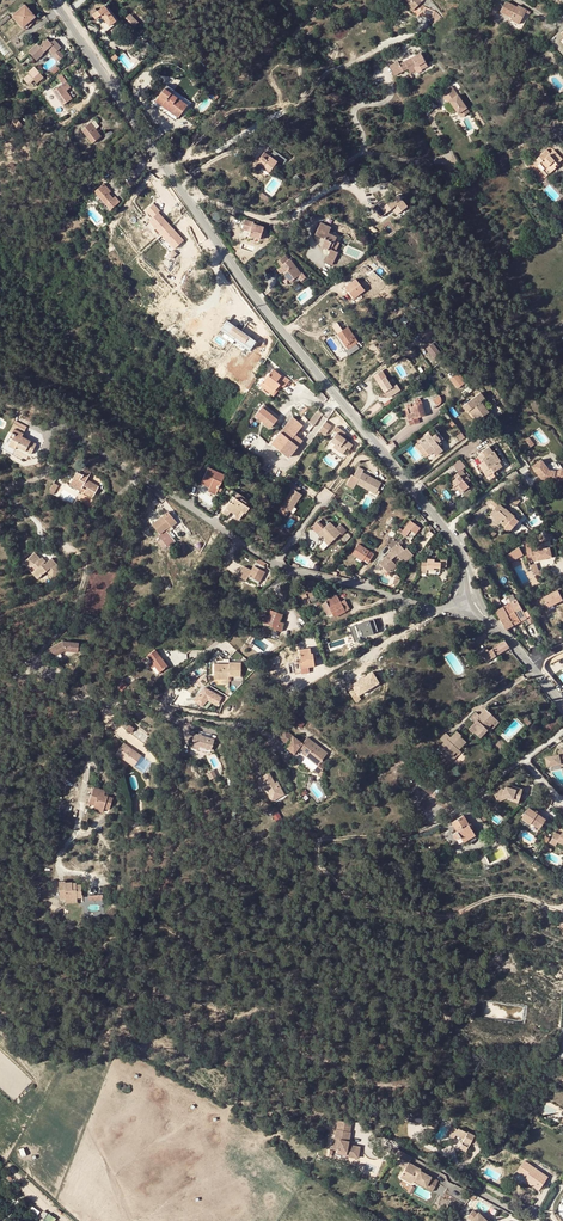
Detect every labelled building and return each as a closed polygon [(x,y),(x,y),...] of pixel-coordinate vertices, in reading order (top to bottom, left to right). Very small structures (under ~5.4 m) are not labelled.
[(409,4),(414,9),(420,3),(422,2),(420,0),(405,0),(409,4)] [(506,2),(501,12),(512,18),(511,20),(520,24),(527,10),(521,7),(520,8),(517,7),(506,2)] [(420,3),(414,9),(420,15),(424,16),(425,8),(420,3)] [(106,4),(104,6),(116,21),(109,26),(110,28),(119,21),(106,4)] [(25,5),(12,16),(22,27),(35,16),(25,5)] [(95,8),(90,12),(92,15),(96,19),(104,30),(109,26),(116,21),(104,6),(97,11),(95,8)] [(436,9),(425,8),(424,16),(435,17),(436,9)] [(129,13),(125,19),(136,26),(140,21),(129,13)] [(35,16),(22,27),(25,30),(31,25),(30,23),(36,17),(35,16)] [(520,24),(511,20),(509,24),(517,29),(520,24)] [(48,49),(52,52),(56,48),(57,51),(61,47),(54,39),(51,42),(48,39),(40,46),(38,44),(29,51),(36,60),(42,54),(41,53),(43,51),(44,52),(48,49)] [(420,53),(403,61),(405,64),(400,66),(399,63),(398,61),(389,66),(394,76),(407,69),(410,74),(414,71),(413,68),(418,66),(421,70),(427,67),(420,53)] [(34,67),(27,74),(29,76),(37,70),(34,67)] [(43,77),(37,70),(29,76),(36,83),(43,77)] [(53,91),(63,105),(72,99),(66,91),(70,88),(66,82),(53,91)] [(172,94),(174,90),(167,85),(155,101),(162,106),(163,104),(169,107),(168,110),(178,117),(187,105),(172,94)] [(185,98),(174,90),(172,94),(187,105),(189,106),(190,104),(183,100),(185,98)] [(457,97),(453,94),(446,100),(449,104),(451,103),(461,114),(469,108),(459,96),(457,97)] [(469,108),(461,114),(464,118),(472,111),(469,108)] [(9,118),(8,126),(19,128),(21,120),(9,118)] [(86,135),(92,143),(101,136),(91,123),(83,128),(87,133),(86,135)] [(547,150),(535,160),(538,164),(536,165),(546,176),(556,168),(555,166),(557,164),(562,159),(554,150),(550,154),(547,150)] [(263,156),(255,168),(259,171),(262,167),(263,166),(270,171),(274,165),(272,162),(274,159),(270,156),(267,159),(263,156)] [(277,191),(281,181),(272,176),(266,189),(270,190),(271,188),(277,191)] [(113,198),(108,193),(106,190),(108,188),(104,183),(95,191),(107,204),(111,209),(119,201),(115,196),(113,198)] [(107,204),(95,191),(92,194),(103,207),(107,204)] [(396,215),(407,207),(397,194),(384,203),(381,199),(372,206),(380,217),(391,208),(396,215)] [(184,240),(152,203),(144,210),(151,218),(147,220),(173,250),(184,240)] [(254,222),(245,219),(242,229),(248,231),(249,228),(251,229),(250,232),(249,236),(260,240),(264,227),(253,224),(254,222)] [(321,223),(315,234),(325,239),(322,247),(330,251),(325,262),(332,265),(338,252),(336,251),(342,237),(329,231),(331,227),(321,223)] [(174,250),(167,254),(172,262),(179,258),(174,250)] [(289,260),(286,255),(277,262),(286,272),(292,280),(298,276),(301,273),(295,265),(294,264),(291,260),(290,259),(289,260)] [(292,280),(286,272),(283,274),(290,282),(292,280)] [(298,276),(292,280),(295,284),(301,279),(298,276)] [(353,299),(365,290),(355,278),(344,287),(353,299)] [(219,330),(249,350),(256,341),(225,320),(219,330)] [(337,334),(346,346),(352,342),(354,345),(358,342),(348,327),(337,334)] [(434,341),(433,343),(441,353),(442,351),(434,341)] [(426,348),(434,358),(441,353),(433,343),(426,348)] [(280,384),(282,386),(284,387),(289,380),(282,375),(281,376),(276,372),(273,369),(263,381),(275,391),(280,384)] [(374,376),(387,396),(394,392),(393,389),(395,388),(391,383),(390,384),(386,378),(386,377),(382,371),(374,376)] [(450,378),(458,388),(464,384),(456,374),(450,378)] [(275,391),(263,381),(260,385),(274,396),(282,386),(280,384),(275,391)] [(469,410),(471,413),(473,412),(474,414),(476,413),(480,419),(489,412),(488,410),(486,409),(490,405),(480,393),(463,406),(467,412),(469,410)] [(425,415),(421,401),(416,402),(413,403),(414,406),(412,406),(415,418),(425,415)] [(271,428),(279,418),(263,406),(255,416),(271,428)] [(473,412),(471,413),(477,421),(480,419),(476,413),(474,414),(473,412)] [(293,417),(272,444),(289,458),(303,440),(296,435),(304,425),(293,417)] [(332,423),(327,420),(322,429),(327,432),(332,423)] [(337,423),(334,428),(337,430),(332,438),(336,441),(333,445),(343,452),(348,445),(350,447),(354,442),(346,437),(345,439),(342,436),(343,435),(346,429),(337,423)] [(16,447),(31,454),(36,444),(22,436),(25,429),(14,424),(10,432),(12,434),(6,444),(15,449),(16,447)] [(429,434),(418,442),(429,455),(433,451),(436,455),(442,450),(429,434)] [(492,436),(477,446),(481,452),(493,444),(496,442),(492,436)] [(426,457),(429,455),(418,442),(415,445),(426,457)] [(482,463),(481,464),(485,470),(484,471),(487,477),(506,464),(493,444),(481,452),(482,454),(477,457),(482,463)] [(460,468),(464,464),(459,459),(455,462),(460,468)] [(532,466),(542,479),(560,482),(562,480),(562,469),(562,468),(557,471),(549,469),(541,459),(532,466)] [(354,474),(353,473),(347,483),(354,487),(357,482),(376,492),(382,481),(370,474),(369,476),(367,475),(368,473),(363,470),(365,468),(359,465),(354,474)] [(208,467),(203,479),(213,484),(212,486),(210,485),(208,491),(216,494),(225,475),(208,467)] [(70,485),(93,497),(99,486),(90,481),(90,483),(86,481),(87,480),(91,472),(84,468),(81,474),(77,472),(70,485)] [(453,488),(456,486),(458,484),(463,491),(469,486),(467,483),(470,480),(469,478),(471,477),(469,474),(467,476),(461,469),(457,473),(459,475),(450,483),(453,488)] [(293,486),(281,504),(282,505),(289,510),(290,511),(302,492),(299,490),(301,486),(292,480),(290,484),(293,486)] [(233,496),(225,507),(231,511),(236,515),(235,517),(239,520),(244,512),(246,513),(250,507),(248,506),(250,502),(238,493),(235,497),(233,496)] [(516,496),(512,500),(517,505),(521,501),(516,496)] [(489,506),(494,510),(499,504),(500,504),(494,499),(489,506)] [(502,522),(501,523),(506,527),(515,516),(506,509),(505,509),(499,504),(494,510),(490,514),(494,517),(495,516),(502,522)] [(289,510),(282,505),(279,510),(286,515),(289,510)] [(231,511),(225,507),(222,512),(228,516),(231,511)] [(168,512),(153,525),(160,534),(159,535),(169,547),(176,542),(166,529),(167,528),(171,525),(172,527),(177,523),(168,512)] [(495,516),(494,517),(492,519),(500,525),(501,523),(502,522),(495,516)] [(521,521),(515,516),(505,528),(511,532),(521,521)] [(330,520),(318,532),(322,536),(323,535),(326,538),(331,543),(341,532),(342,533),(347,530),(341,523),(337,527),(330,520)] [(411,520),(402,533),(412,540),(417,533),(413,531),(418,525),(411,520)] [(529,537),(523,541),(528,562),(533,561),(531,551),(529,537)] [(384,559),(380,562),(388,571),(391,568),(393,570),(398,565),(393,560),(398,555),(403,561),(412,552),(407,547),(405,549),(399,542),(391,548),(393,549),(384,558),(384,559)] [(536,550),(531,551),(533,561),(552,557),(550,547),(544,549),(543,543),(534,545),(536,550)] [(358,556),(363,559),(368,562),(374,554),(359,544),(352,553),(357,557),(358,556)] [(520,547),(508,552),(510,559),(522,555),(520,547)] [(412,552),(403,561),(405,563),(415,555),(412,552)] [(33,553),(27,558),(33,566),(32,567),(35,570),(33,571),(40,578),(47,572),(53,579),(62,571),(51,558),(45,563),(43,562),(41,563),(35,555),(33,553)] [(33,566),(27,558),(23,562),(38,580),(40,578),(33,571),(35,570),(32,567),(33,566)] [(422,561),(421,572),(427,573),(428,569),(441,569),(441,566),(447,566),(447,559),(441,559),(441,561),(435,561),(435,558),(428,558),(428,562),(422,561)] [(256,562),(249,576),(260,581),(265,571),(263,570),(265,566),(256,562)] [(538,570),(536,563),(530,565),(535,574),(538,575),(540,576),(542,570),(538,570)] [(260,581),(249,576),(247,580),(257,586),(260,581)] [(301,595),(306,605),(310,602),(308,599),(317,595),(320,593),(318,589),(310,593),(309,590),(305,592),(305,593),(301,595)] [(544,597),(549,606),(562,599),(558,589),(544,597)] [(512,592),(506,595),(510,603),(516,599),(512,592)] [(326,601),(330,608),(334,616),(335,617),(345,611),(340,602),(337,595),(336,596),(329,600),(326,601)] [(344,599),(340,602),(345,611),(349,609),(344,599)] [(516,599),(510,603),(521,621),(527,618),(524,613),(517,599),(516,599)] [(521,621),(510,603),(504,606),(509,615),(509,616),(514,625),(521,621)] [(496,611),(507,629),(514,625),(509,616),(509,615),(504,606),(496,611)] [(334,616),(330,608),(326,610),(330,618),(334,616)] [(269,615),(266,623),(270,625),(270,627),(281,631),(284,623),(280,621),(283,614),(271,610),(269,615)] [(356,625),(352,626),(357,641),(361,640),(360,637),(365,635),(377,631),(373,619),(356,625)] [(309,642),(307,638),(299,642),(301,646),(309,642)] [(509,647),(504,640),(498,644),(498,645),(489,651),(487,649),(481,653),(487,661),(509,647)] [(63,641),(50,648),(54,656),(66,650),(78,651),(80,642),(63,641)] [(310,647),(299,649),(301,660),(300,660),(301,673),(309,672),(309,666),(310,666),(310,665),(314,664),(313,652),(311,652),(310,647)] [(149,664),(157,674),(167,666),(155,649),(148,655),(152,661),(149,664)] [(222,663),(214,663),(214,678),(229,678),(229,676),(235,676),(241,676),(241,662),(229,661),(229,663),(225,663),(222,663)] [(345,684),(354,703),(361,699),(358,693),(379,684),(373,671),(345,684)] [(119,688),(122,691),(127,685),(124,682),(119,688)] [(205,687),(195,699),(202,705),(209,698),(214,701),(214,702),(218,705),(222,698),(205,687)] [(496,718),(494,717),(492,714),(491,713),(486,708),(479,715),(476,712),(470,718),(474,722),(469,729),(474,733),(475,732),(480,738),(487,730),(485,728),(487,726),(488,727),(496,718)] [(485,728),(487,730),(489,731),(499,722),(496,718),(488,727),(487,726),(485,728)] [(121,725),(127,729),(130,725),(125,721),(121,725)] [(287,730),(280,737),(288,743),(294,736),(287,730)] [(444,754),(448,758),(456,750),(455,749),(457,747),(459,749),(466,741),(461,736),(462,735),(457,731),(451,737),(446,733),(440,739),(443,742),(437,749),(443,754),(444,754)] [(196,736),(192,750),(212,756),(216,742),(196,736)] [(294,736),(288,743),(285,746),(294,754),(300,748),(309,755),(307,757),(318,767),(323,761),(328,755),(307,738),(303,744),(294,736)] [(141,755),(124,743),(116,753),(134,766),(141,755)] [(409,745),(403,751),(406,754),(412,748),(409,745)] [(456,750),(448,758),(452,761),(461,751),(459,749),(457,747),(455,749),(456,750)] [(559,764),(559,763),(562,762),(562,761),(561,751),(556,752),(557,755),(544,758),(546,767),(559,764)] [(151,762),(141,755),(134,766),(144,773),(151,762)] [(328,764),(323,761),(318,767),(314,771),(319,775),(322,771),(328,764)] [(270,773),(260,778),(272,801),(285,794),(280,785),(277,786),(275,783),(270,773)] [(422,774),(415,783),(423,789),(430,780),(428,778),(422,774)] [(430,780),(423,789),(434,797),(439,791),(441,789),(430,780)] [(492,793),(495,799),(502,796),(519,800),(521,789),(515,787),(515,789),(510,788),(505,786),(505,790),(501,789),(492,793)] [(106,791),(95,787),(89,801),(95,803),(95,805),(104,808),(105,807),(110,809),(113,799),(104,796),(106,791)] [(450,796),(441,789),(439,791),(449,798),(450,796)] [(450,796),(449,798),(447,800),(452,804),(456,800),(450,796)] [(532,824),(540,830),(546,820),(536,813),(529,808),(521,819),(531,826),(532,824)] [(452,822),(457,831),(453,833),(456,839),(460,836),(464,841),(474,835),(471,828),(468,824),(463,815),(452,822)] [(562,833),(561,835),(556,833),(551,842),(557,845),(558,842),(562,844),(562,833)] [(58,880),(59,897),(66,897),(83,896),(83,894),(81,894),(81,884),(76,884),(76,885),(72,885),(72,882),(72,881),(65,881),(65,880),(58,880)] [(430,1114),(427,1125),(437,1127),(439,1116),(430,1114)] [(421,1124),(423,1119),(410,1115),(408,1121),(421,1124)] [(338,1123),(338,1131),(352,1132),(353,1123),(338,1123)] [(458,1130),(451,1127),(447,1135),(454,1139),(455,1137),(456,1134),(458,1130)] [(466,1151),(471,1142),(472,1139),(474,1140),(473,1143),(478,1145),(481,1138),(467,1131),(467,1132),(459,1128),(456,1134),(462,1137),(464,1138),(460,1147),(466,1151)] [(350,1141),(352,1141),(352,1132),(338,1131),(336,1151),(342,1151),(342,1153),(350,1154),(350,1156),(362,1157),(363,1146),(351,1145),(349,1145),(350,1141)] [(400,1158),(396,1164),(401,1166),(402,1163),(407,1166),(406,1169),(401,1177),(412,1183),(415,1182),(416,1180),(422,1183),(424,1178),(430,1180),(432,1176),(421,1170),(420,1172),(416,1170),(418,1167),(400,1158)] [(479,1168),(483,1171),(491,1163),(493,1164),(494,1163),(487,1160),(479,1168)] [(518,1170),(522,1173),(525,1169),(530,1172),(527,1176),(524,1179),(532,1184),(540,1189),(548,1177),(525,1161),(518,1170)] [(416,1180),(415,1182),(433,1191),(439,1180),(432,1176),(430,1180),(424,1178),(422,1183),(416,1180)] [(32,1206),(30,1210),(38,1214),(40,1210),(32,1206)] [(473,1219),(475,1220),(491,1220),(480,1211),(473,1219)] [(43,1220),(54,1220),(56,1217),(47,1213),(43,1220)]
